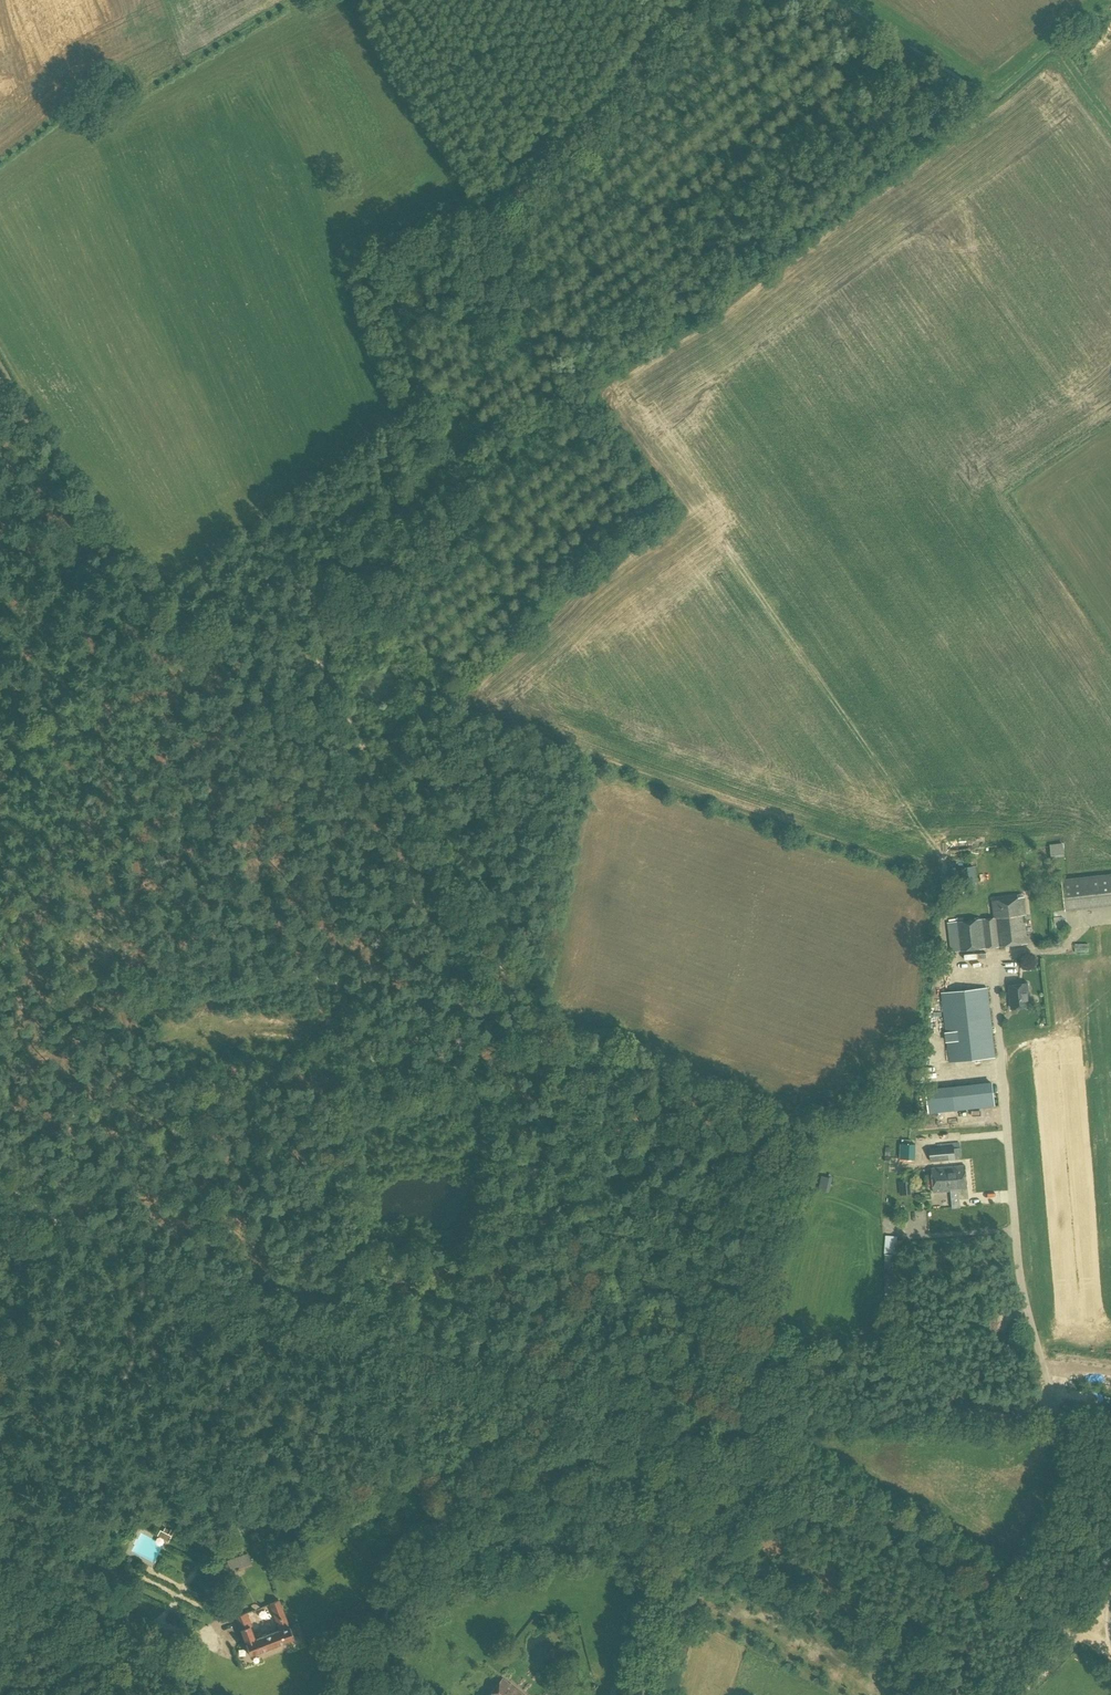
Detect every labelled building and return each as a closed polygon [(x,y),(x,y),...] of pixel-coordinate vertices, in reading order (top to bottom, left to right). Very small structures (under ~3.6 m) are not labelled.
[(965,890),(976,889),(973,867),(962,868),(965,890)] [(1110,906),(1110,874),(1062,880),(1065,911),(1110,906)] [(951,952),(960,951),(1028,944),(1025,922),(1026,922),(1025,915),(1026,915),(1024,897),(992,901),(994,918),(957,922),(948,923),(951,952)] [(1087,956),(1085,946),(1075,948),(1078,958),(1087,956)] [(971,952),(972,959),(965,959),(965,963),(986,962),(985,951),(971,952)] [(1027,984),(1009,986),(1012,1009),(1030,1007),(1027,984)] [(950,1062),(995,1057),(987,988),(942,993),(950,1062)] [(948,1050),(947,1045),(946,1043),(944,1041),(941,1038),(936,1037),(934,1037),(930,1038),(928,1039),(926,1041),(924,1044),(923,1047),(922,1049),(923,1052),(923,1054),(924,1056),(925,1058),(929,1061),(932,1062),(934,1063),(937,1062),(940,1062),(944,1059),(947,1055),(947,1053),(948,1050)] [(955,1110),(995,1106),(992,1083),(952,1088),(955,1110)] [(900,1159),(910,1159),(916,1159),(916,1144),(900,1143),(900,1159)] [(954,1145),(947,1145),(929,1147),(931,1162),(956,1160),(954,1145)] [(960,1199),(968,1198),(965,1166),(932,1169),(934,1192),(951,1191),(959,1190),(960,1199)] [(830,1192),(833,1178),(821,1176),(818,1190),(830,1192)] [(906,1196),(914,1195),(913,1182),(905,1183),(906,1196)] [(902,1255),(903,1240),(897,1240),(898,1236),(886,1236),(884,1254),(885,1255),(884,1267),(901,1269),(902,1256),(896,1255),(896,1254),(902,1255)] [(168,1542),(174,1531),(171,1529),(168,1534),(160,1530),(157,1536),(168,1542)] [(289,1627),(279,1600),(270,1604),(280,1630),(255,1640),(250,1627),(251,1626),(246,1613),(236,1617),(237,1621),(236,1622),(238,1626),(239,1627),(246,1643),(245,1643),(250,1655),(294,1638),(289,1626),(289,1627)] [(489,1694),(523,1694),(502,1678),(489,1694)]
